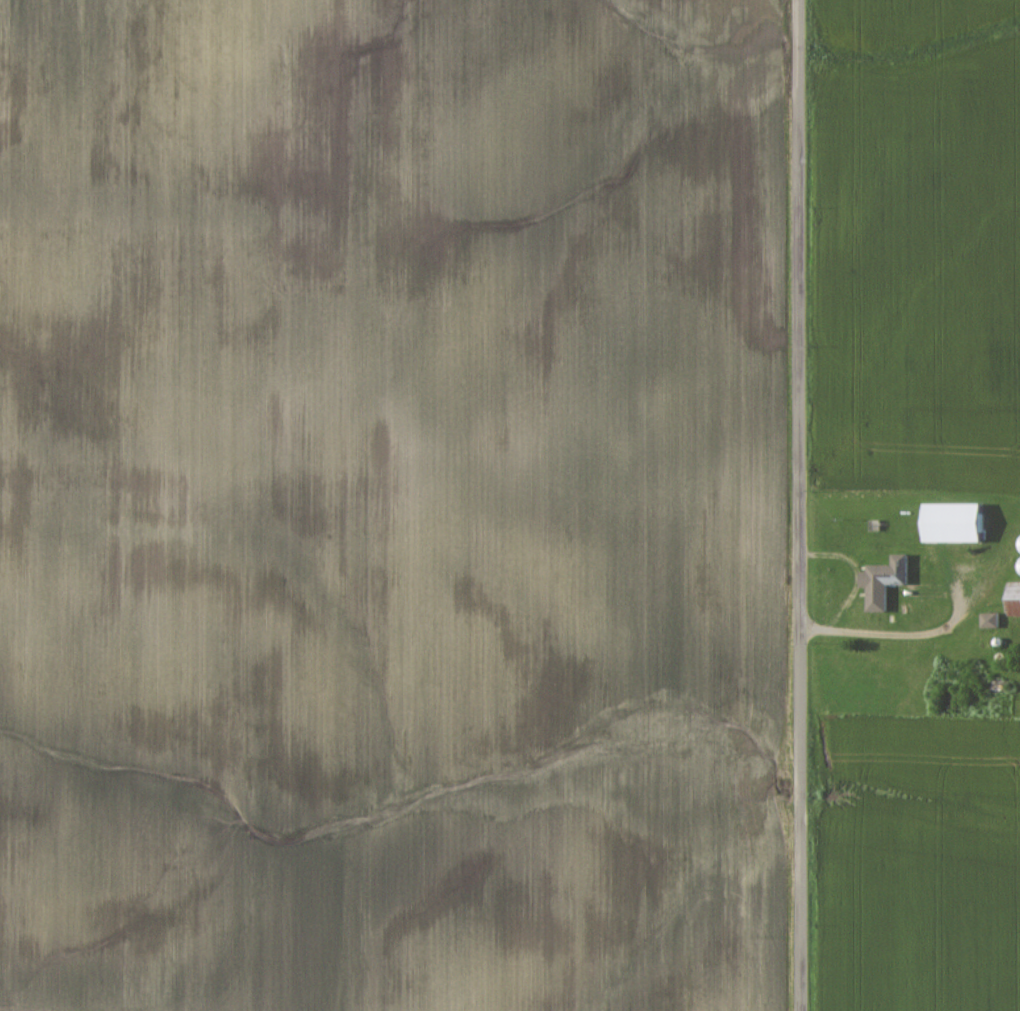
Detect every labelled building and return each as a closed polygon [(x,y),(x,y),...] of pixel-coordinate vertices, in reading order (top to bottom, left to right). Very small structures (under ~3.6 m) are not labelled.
[(932,506),(932,544),(990,543),(989,505),(932,506)] [(873,613),(893,613),(893,587),(913,586),(913,556),(898,556),(898,567),(873,567),(873,573),(866,573),(866,589),(873,589),(873,613)] [(1003,615),(986,615),(986,629),(1003,629),(1003,615)]
